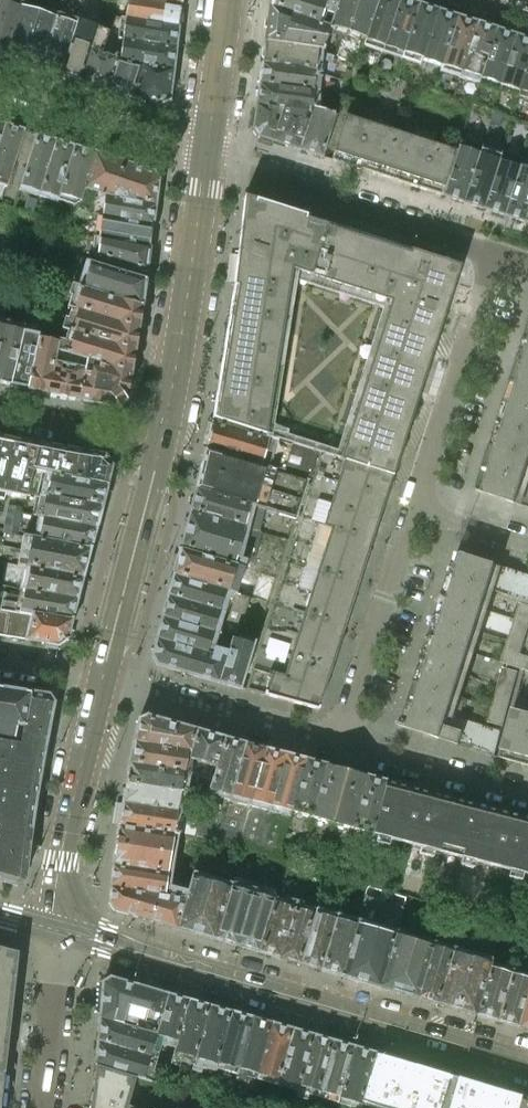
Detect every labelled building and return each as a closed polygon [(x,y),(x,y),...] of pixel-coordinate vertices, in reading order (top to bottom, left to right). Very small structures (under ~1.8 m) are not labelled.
[(84,0),(61,0),(55,19),(75,26),(79,16),(84,0)] [(143,0),(128,0),(125,18),(178,27),(181,6),(143,0)] [(305,0),(270,0),(269,9),(322,27),(328,8),(305,0)] [(328,8),(335,10),(338,0),(305,0),(328,8)] [(377,0),(338,0),(335,10),(328,29),(328,31),(363,43),(377,0)] [(363,43),(385,50),(402,0),(377,0),(363,43)] [(404,0),(402,0),(385,50),(404,56),(421,5),(404,0)] [(4,56),(19,8),(0,2),(0,55),(4,56)] [(437,11),(421,5),(404,56),(420,61),(437,11)] [(55,19),(19,8),(4,56),(39,67),(55,19)] [(322,27),(269,9),(267,21),(264,21),(263,29),(266,30),(265,43),(302,48),(321,54),(328,31),(328,29),(322,27)] [(457,17),(437,11),(420,61),(440,68),(457,17)] [(80,80),(97,28),(98,23),(79,16),(75,26),(60,74),(80,80)] [(477,24),(457,17),(440,68),(460,75),(477,24)] [(178,27),(125,18),(121,39),(175,48),(178,27)] [(60,74),(75,26),(55,19),(39,67),(60,74)] [(497,31),(477,24),(460,75),(481,81),(497,31)] [(97,28),(80,80),(105,88),(115,58),(106,55),(101,53),(106,36),(108,31),(97,28)] [(516,37),(497,31),(481,81),(499,87),(516,37)] [(112,38),(106,36),(101,53),(106,55),(112,38)] [(516,37),(499,87),(519,94),(527,67),(527,41),(516,37)] [(172,70),(175,48),(121,39),(117,59),(117,61),(135,64),(172,70)] [(350,64),(333,58),(321,54),(302,48),(265,43),(265,45),(261,48),(260,57),(262,60),(262,64),(315,71),(344,80),(350,64)] [(127,95),(135,64),(117,61),(117,59),(115,58),(105,88),(127,95)] [(168,101),(172,70),(135,64),(127,95),(160,106),(168,101)] [(313,88),(315,71),(262,64),(262,65),(261,71),(259,85),(312,92),(313,88)] [(519,94),(527,97),(527,67),(519,94)] [(310,110),(312,92),(259,85),(259,90),(256,106),(291,110),(309,113),(310,110)] [(341,97),(313,88),(312,92),(310,110),(334,118),(341,97)] [(257,136),(277,143),(322,157),(334,118),(310,110),(309,113),(291,110),(256,106),(252,129),(257,136)] [(345,116),(331,160),(386,178),(400,133),(345,116)] [(4,125),(0,137),(0,179),(8,182),(24,131),(4,125)] [(455,151),(400,133),(386,178),(441,195),(455,151)] [(55,141),(36,135),(20,185),(39,191),(55,141)] [(73,147),(55,141),(39,191),(58,197),(58,196),(73,147)] [(94,154),(73,147),(58,196),(79,202),(82,192),(94,154)] [(478,153),(458,147),(456,151),(455,151),(441,195),(463,202),(478,153)] [(478,153),(463,202),(483,209),(499,160),(478,153)] [(112,197),(123,163),(94,154),(82,192),(97,195),(112,197)] [(499,160),(483,209),(503,215),(519,166),(499,160)] [(153,172),(123,163),(112,197),(154,205),(158,180),(153,172)] [(503,215),(524,222),(527,209),(527,169),(519,166),(503,215)] [(151,226),(154,205),(112,197),(97,195),(96,202),(94,202),(93,215),(95,215),(94,218),(151,226)] [(32,214),(37,200),(27,197),(23,210),(32,214)] [(392,476),(455,279),(459,267),(260,203),(244,197),(240,231),(233,287),(212,422),(273,439),(318,452),(320,453),(392,476)] [(149,247),(151,226),(94,218),(93,238),(99,238),(98,240),(149,247)] [(149,247),(98,240),(95,265),(144,281),(149,247)] [(144,281),(95,265),(87,262),(81,284),(77,282),(75,287),(140,308),(144,281)] [(140,308),(75,287),(68,284),(64,297),(75,300),(72,310),(78,313),(137,330),(140,308)] [(30,288),(19,285),(16,296),(27,299),(30,288)] [(0,300),(0,312),(19,316),(22,305),(0,300)] [(137,330),(78,313),(75,323),(62,320),(60,331),(72,335),(72,334),(133,352),(137,330)] [(4,326),(0,343),(0,383),(10,385),(23,331),(4,326)] [(527,468),(527,328),(476,490),(516,503),(525,479),(527,468)] [(23,331),(10,385),(26,389),(38,335),(23,331)] [(72,334),(72,335),(69,343),(58,340),(57,343),(56,350),(86,360),(130,374),(133,352),(72,334)] [(37,339),(26,389),(47,393),(54,361),(56,350),(57,343),(37,339)] [(86,360),(84,367),(77,399),(117,406),(124,401),(130,374),(86,360)] [(84,367),(54,361),(47,393),(72,398),(77,399),(84,367)] [(204,451),(267,470),(273,472),(307,482),(308,479),(310,480),(318,452),(273,439),(212,422),(211,422),(209,432),(207,441),(204,451)] [(1,437),(0,440),(0,495),(24,500),(33,470),(40,445),(20,441),(1,437)] [(106,458),(40,445),(33,470),(42,472),(105,485),(111,465),(106,458)] [(307,482),(267,470),(204,451),(195,490),(278,515),(295,521),(307,482)] [(379,515),(392,476),(320,453),(308,493),(379,515)] [(105,485),(42,472),(36,493),(100,507),(105,485)] [(525,479),(516,503),(527,507),(527,480),(525,479)] [(278,515),(195,490),(189,512),(258,531),(262,522),(275,526),(278,515)] [(100,507),(36,493),(31,515),(36,516),(94,528),(100,507)] [(364,563),(379,515),(308,493),(292,540),(364,563)] [(6,505),(3,533),(17,534),(21,507),(6,505)] [(261,532),(258,531),(189,512),(180,550),(275,578),(278,568),(253,560),(261,532)] [(94,528),(36,516),(30,539),(89,550),(94,528)] [(89,550),(30,539),(24,567),(28,568),(81,577),(89,550)] [(364,563),(292,540),(279,581),(351,604),(364,563)] [(275,578),(180,550),(173,575),(235,595),(235,594),(267,603),(275,578)] [(476,632),(489,589),(497,564),(457,551),(402,724),(400,723),(399,725),(442,739),(450,714),(476,632)] [(497,564),(489,589),(527,601),(527,574),(497,564)] [(81,577),(28,568),(24,588),(26,589),(76,599),(81,577)] [(249,599),(235,595),(173,575),(172,579),(168,582),(166,588),(168,593),(167,598),(242,620),(249,599)] [(338,644),(351,604),(279,581),(266,621),(338,644)] [(76,599),(26,589),(25,596),(6,592),(3,609),(31,614),(70,621),(76,599)] [(242,620),(167,598),(161,618),(218,635),(231,639),(231,641),(235,642),(242,620)] [(527,671),(527,657),(520,654),(527,629),(527,605),(520,603),(501,662),(527,671)] [(3,635),(3,636),(24,639),(28,616),(7,613),(3,635)] [(70,621),(31,614),(25,639),(58,645),(65,640),(70,621)] [(161,618),(156,639),(215,656),(217,651),(227,654),(228,648),(231,641),(231,639),(218,635),(161,618)] [(321,698),(338,644),(266,621),(245,690),(317,710),(321,698)] [(215,656),(156,639),(152,656),(156,664),(218,682),(227,654),(217,651),(215,656)] [(253,647),(235,642),(231,641),(228,648),(227,654),(218,682),(240,689),(253,647)] [(488,722),(503,726),(518,672),(502,668),(488,722)] [(0,689),(0,741),(11,743),(14,725),(23,727),(29,693),(2,689),(0,689)] [(47,696),(29,693),(23,727),(14,725),(11,743),(44,748),(52,703),(47,696)] [(513,708),(500,757),(527,765),(527,712),(513,708)] [(502,731),(450,714),(442,739),(495,756),(502,731)] [(223,739),(146,717),(138,720),(133,742),(187,753),(186,761),(214,769),(223,739)] [(218,841),(244,744),(223,739),(214,769),(194,835),(218,841)] [(44,748),(11,743),(0,741),(0,760),(40,767),(44,748)] [(187,753),(133,742),(129,764),(184,775),(186,761),(187,753)] [(238,847),(264,750),(244,744),(218,841),(238,847)] [(258,852),(284,755),(264,750),(238,847),(258,852)] [(290,814),(304,760),(284,755),(258,852),(278,858),(290,814)] [(40,767),(0,760),(0,776),(37,783),(40,767)] [(325,766),(304,760),(290,814),(311,819),(325,766)] [(184,775),(129,764),(122,804),(178,814),(184,775)] [(345,771),(325,766),(311,819),(331,824),(345,771)] [(365,777),(345,771),(331,824),(351,830),(365,777)] [(37,783),(0,776),(0,796),(33,802),(37,783)] [(386,782),(365,777),(351,830),(372,835),(372,834),(386,782)] [(452,800),(386,782),(372,834),(438,851),(452,800)] [(33,802),(0,796),(0,815),(31,821),(33,802)] [(474,806),(452,800),(438,851),(461,857),(474,806)] [(178,814),(122,804),(118,825),(174,835),(179,836),(180,827),(176,826),(178,814)] [(496,812),(474,806),(461,857),(483,863),(496,812)] [(496,812),(483,863),(527,874),(527,870),(527,820),(496,812)] [(0,815),(0,833),(28,838),(31,821),(0,815)] [(174,835),(118,825),(113,865),(168,874),(174,835)] [(0,833),(0,851),(26,856),(28,838),(0,833)] [(26,856),(0,851),(0,881),(16,885),(24,880),(26,856)] [(168,874),(113,865),(110,887),(167,896),(170,886),(166,885),(168,874)] [(193,874),(188,889),(177,928),(215,940),(230,889),(231,885),(193,874)] [(230,889),(215,940),(236,946),(253,884),(244,881),(240,892),(230,889)] [(253,884),(236,946),(257,952),(272,903),(272,901),(261,898),(264,887),(253,884)] [(356,925),(341,976),(359,982),(386,890),(367,884),(356,924),(356,925)] [(188,889),(170,886),(167,896),(110,887),(109,903),(113,910),(177,928),(188,889)] [(386,890),(359,982),(379,987),(394,935),(405,896),(386,890)] [(426,902),(444,907),(446,899),(428,894),(426,902)] [(453,895),(451,905),(469,910),(472,900),(453,895)] [(272,903),(257,952),(279,958),(295,900),(285,897),(283,907),(272,903)] [(295,900),(279,958),(300,964),(314,915),(303,912),(306,903),(295,900)] [(314,915),(300,964),(320,970),(335,919),(315,913),(314,915)] [(462,914),(451,952),(436,1004),(475,1015),(490,961),(500,926),(469,916),(462,914)] [(335,919),(320,970),(341,976),(356,925),(335,919)] [(394,935),(379,987),(398,993),(413,941),(394,935)] [(413,941),(398,993),(417,998),(432,946),(413,941)] [(496,1021),(517,948),(509,945),(504,965),(490,961),(475,1015),(496,1021)] [(432,946),(417,998),(436,1004),(451,952),(432,946)] [(0,948),(0,1073),(4,1073),(15,975),(17,953),(0,948)] [(527,989),(527,951),(517,948),(496,1021),(517,1027),(527,989)] [(168,995),(109,977),(102,982),(99,1019),(138,1030),(141,1019),(160,1024),(168,995)] [(517,1027),(527,1031),(527,989),(517,1027)] [(175,1041),(188,1000),(168,995),(160,1024),(156,1036),(175,1041)] [(194,1059),(209,1006),(188,1000),(175,1041),(173,1048),(169,1062),(179,1066),(182,1055),(194,1059)] [(209,1006),(194,1059),(191,1069),(199,1072),(203,1061),(215,1065),(216,1063),(231,1013),(209,1006)] [(252,1019),(231,1013),(216,1063),(237,1070),(252,1019)] [(175,1041),(156,1036),(138,1030),(99,1019),(97,1042),(156,1059),(160,1045),(162,1046),(163,1045),(173,1048),(175,1041)] [(272,1025),(252,1019),(237,1070),(233,1082),(241,1084),(235,1105),(246,1107),(247,1107),(257,1075),(272,1025)] [(276,1080),(291,1030),(272,1025),(257,1075),(276,1080)] [(313,1036),(291,1030),(276,1080),(298,1087),(313,1036)] [(332,1042),(313,1036),(298,1087),(294,1099),(295,1099),(292,1107),(302,1107),(304,1102),(308,1090),(318,1093),(332,1042)] [(153,1072),(156,1059),(97,1042),(95,1066),(136,1077),(154,1083),(157,1073),(153,1072)] [(352,1048),(332,1042),(318,1093),(337,1099),(352,1048)] [(374,1054),(352,1048),(337,1099),(359,1105),(374,1054)] [(414,1066),(374,1054),(359,1105),(367,1107),(402,1107),(414,1066)] [(89,1107),(127,1107),(128,1105),(127,1105),(136,1077),(95,1066),(89,1107)] [(435,1072),(414,1066),(402,1107),(424,1107),(435,1072)] [(435,1072),(424,1107),(447,1107),(456,1078),(435,1072)] [(456,1078),(447,1107),(518,1107),(521,1097),(456,1078)] [(521,1097),(518,1107),(527,1107),(527,1099),(521,1097)]
